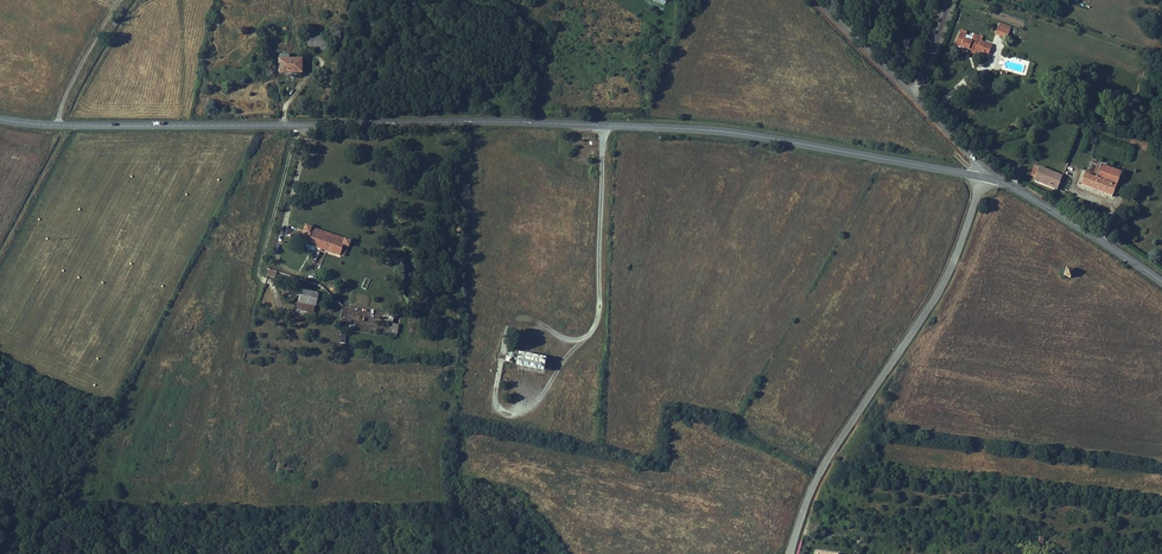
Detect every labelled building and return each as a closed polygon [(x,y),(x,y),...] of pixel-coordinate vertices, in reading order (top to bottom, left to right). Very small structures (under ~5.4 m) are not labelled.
[(1006,38),(1009,30),(998,26),(997,28),(995,34),(1006,38)] [(306,34),(306,50),(329,50),(330,41),(324,41),(324,37),(320,37),(320,34),(306,34)] [(965,36),(959,34),(955,45),(961,47),(963,40),(964,40),(965,36)] [(964,40),(963,40),(961,47),(972,51),(979,54),(987,56),(991,45),(981,42),(983,37),(980,36),(979,37),(974,35),(971,43),(964,40)] [(301,60),(289,60),(279,60),(279,73),(302,73),(301,60)] [(1106,167),(1121,173),(1122,168),(1108,163),(1106,167)] [(1081,185),(1112,197),(1121,173),(1106,167),(1097,164),(1094,173),(1086,170),(1081,185)] [(1031,175),(1035,177),(1039,168),(1034,166),(1031,175)] [(1062,176),(1039,168),(1035,177),(1034,181),(1057,189),(1059,182),(1062,176)] [(343,246),(348,248),(350,241),(345,240),(344,243),(311,231),(311,228),(306,226),(304,232),(309,234),(306,244),(340,256),(343,246)] [(345,240),(311,228),(311,231),(344,243),(345,240)] [(275,279),(277,271),(270,268),(267,276),(275,279)] [(1066,269),(1063,276),(1071,278),(1073,271),(1066,269)] [(366,278),(361,288),(366,290),(371,280),(366,278)] [(296,310),(314,314),(320,293),(302,288),(296,310)] [(544,373),(548,358),(520,352),(516,367),(544,373)]
